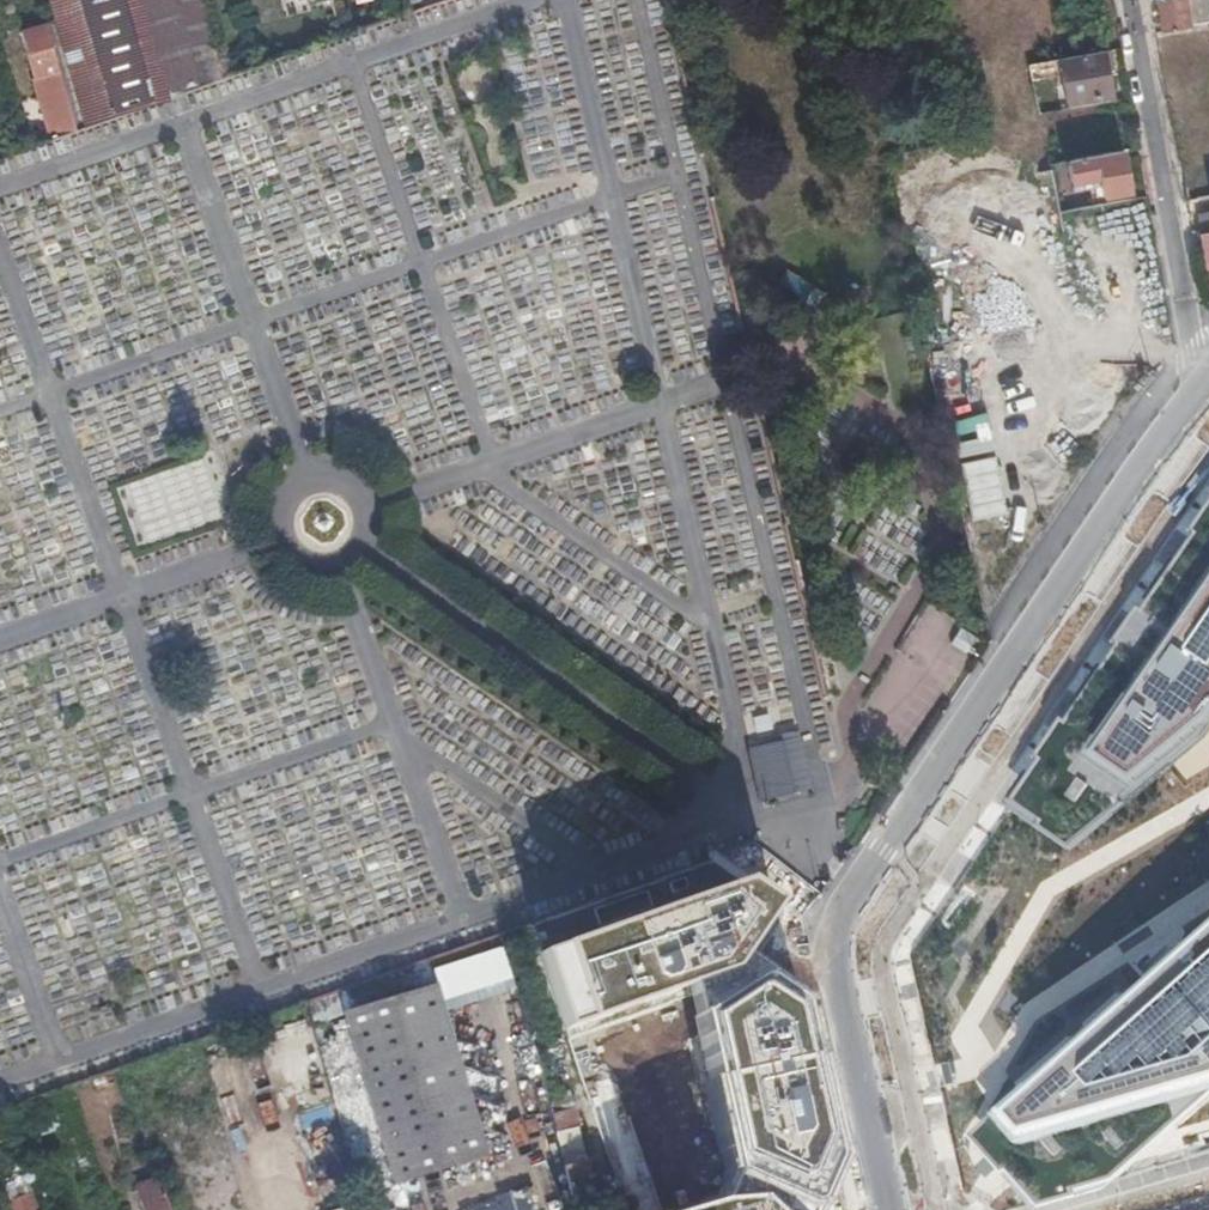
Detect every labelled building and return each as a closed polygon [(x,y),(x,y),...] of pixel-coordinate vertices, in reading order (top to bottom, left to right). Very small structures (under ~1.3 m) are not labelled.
[(88,126),(166,99),(138,0),(49,0),(88,126)] [(166,99),(221,79),(201,0),(138,0),(166,99)] [(1208,21),(1208,10),(1207,0),(1154,0),(1160,30),(1208,21)] [(55,138),(70,133),(44,49),(55,46),(49,23),(23,31),(55,138)] [(1111,49),(1060,54),(1065,105),(1116,100),(1111,49)] [(1058,60),(1031,63),(1036,111),(1063,109),(1058,60)] [(1072,189),(1100,184),(1103,200),(1135,195),(1127,148),(1067,158),(1072,189)] [(1199,232),(1206,278),(1208,278),(1208,230),(1199,232)] [(1110,658),(1010,803),(1075,847),(1208,733),(1208,514),(1110,658)] [(811,789),(799,737),(749,749),(762,802),(778,798),(779,803),(806,797),(804,791),(811,789)] [(676,1209),(816,1209),(838,1159),(800,993),(745,958),(778,905),(713,863),(526,930),(563,1037),(686,998),(724,1174),(717,1197),(676,1209)] [(972,1135),(1008,1171),(1044,1207),(1105,1190),(1181,1127),(1208,1104),(1208,938),(972,1135)] [(384,1001),(339,1015),(392,1188),(487,1160),(434,986),(384,1001)] [(573,1201),(595,1195),(585,1159),(579,1161),(571,1131),(577,1129),(569,1098),(546,1103),(573,1201)] [(531,1189),(500,1199),(502,1208),(503,1209),(537,1209),(531,1189)] [(27,1194),(8,1200),(11,1209),(32,1209),(27,1194)] [(322,1203),(324,1209),(351,1209),(347,1196),(322,1203)]
